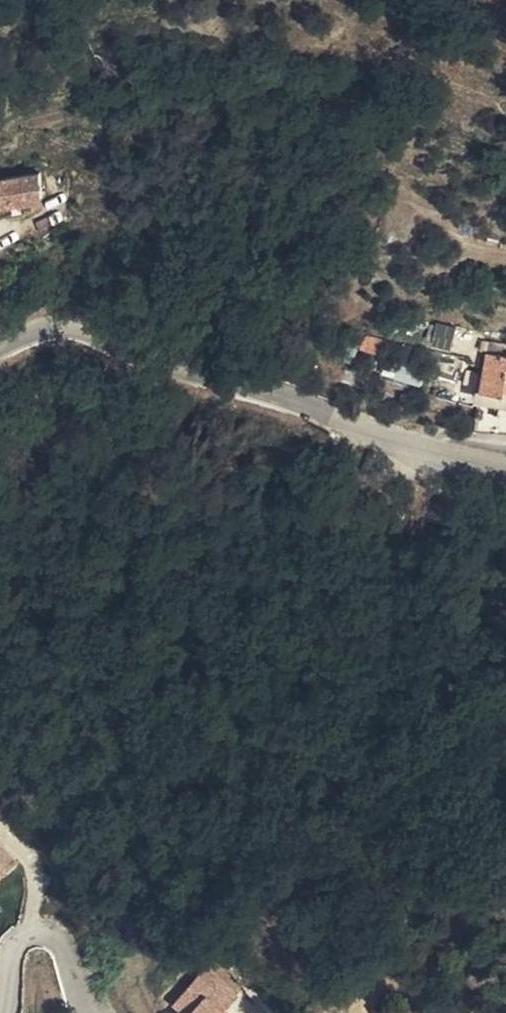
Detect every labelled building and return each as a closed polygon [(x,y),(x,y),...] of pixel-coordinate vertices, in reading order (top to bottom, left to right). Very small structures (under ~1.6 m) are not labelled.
[(42,199),(38,176),(0,183),(0,206),(42,199)] [(386,344),(369,339),(362,342),(360,349),(383,356),(386,344)] [(488,354),(483,387),(479,406),(476,433),(505,435),(505,357),(488,354)] [(3,845),(0,848),(0,874),(16,858),(3,845)] [(359,953),(372,965),(379,957),(367,945),(359,953)] [(228,1008),(240,995),(209,966),(179,998),(194,1012),(193,1012),(233,1012),(228,1008)]
